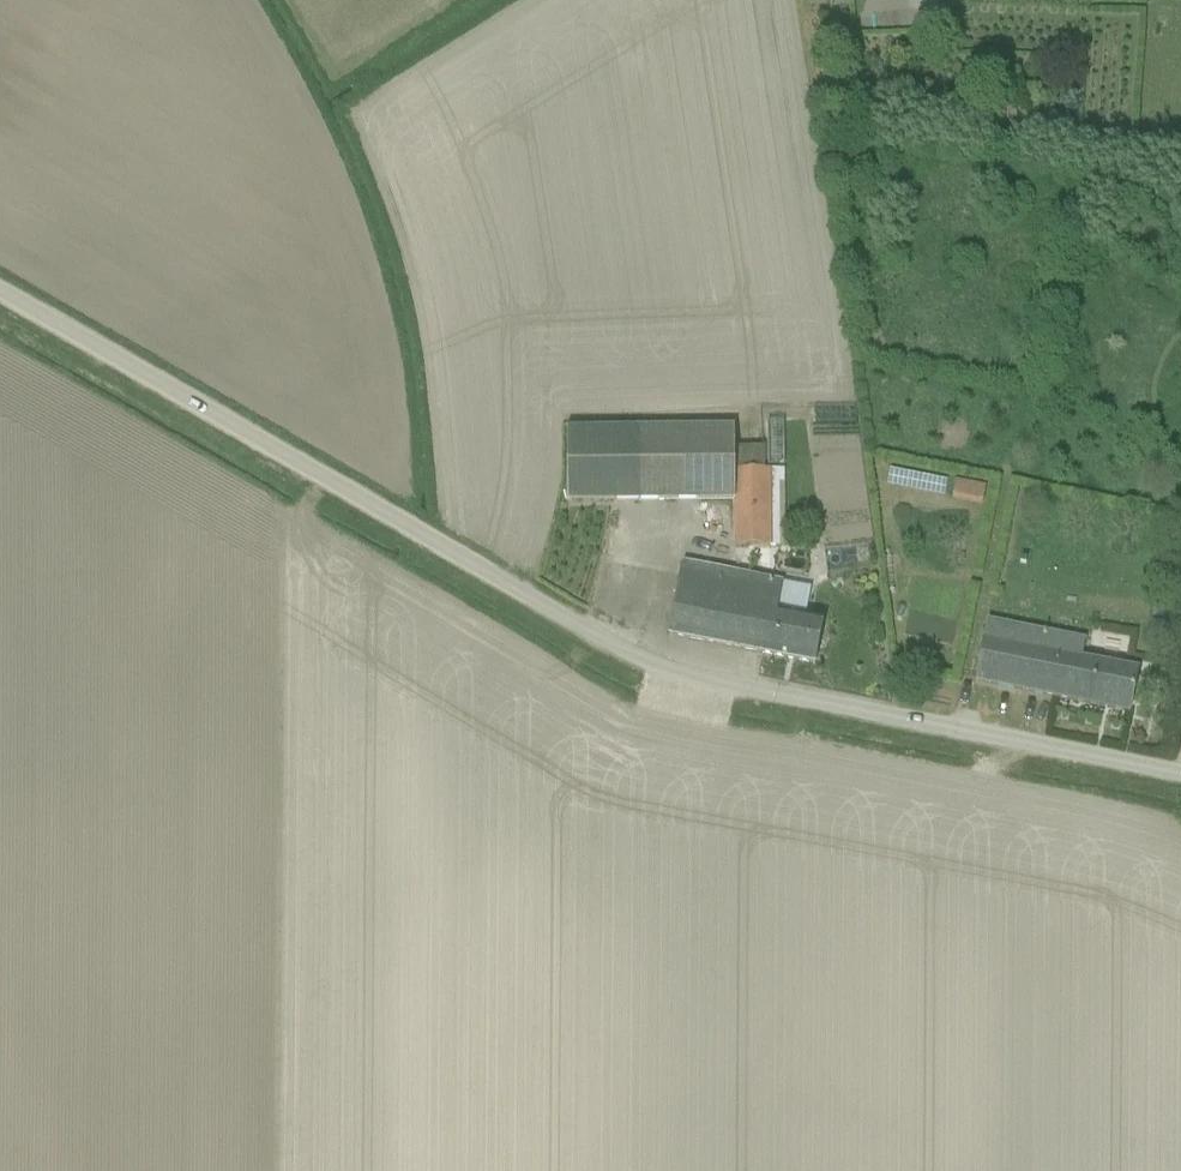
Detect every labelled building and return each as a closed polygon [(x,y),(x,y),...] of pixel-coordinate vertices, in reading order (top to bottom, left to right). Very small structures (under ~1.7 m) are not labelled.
[(768,424),(770,465),(785,464),(784,423),(768,424)] [(735,425),(570,427),(570,499),(738,497),(738,543),(785,543),(785,470),(771,470),(735,472),(735,425)] [(953,498),(983,503),(985,487),(956,482),(953,498)] [(669,637),(815,665),(825,619),(779,610),(784,582),(684,562),(669,637)] [(988,621),(977,684),(1130,714),(1138,673),(1082,661),(1086,640),(988,621)]
